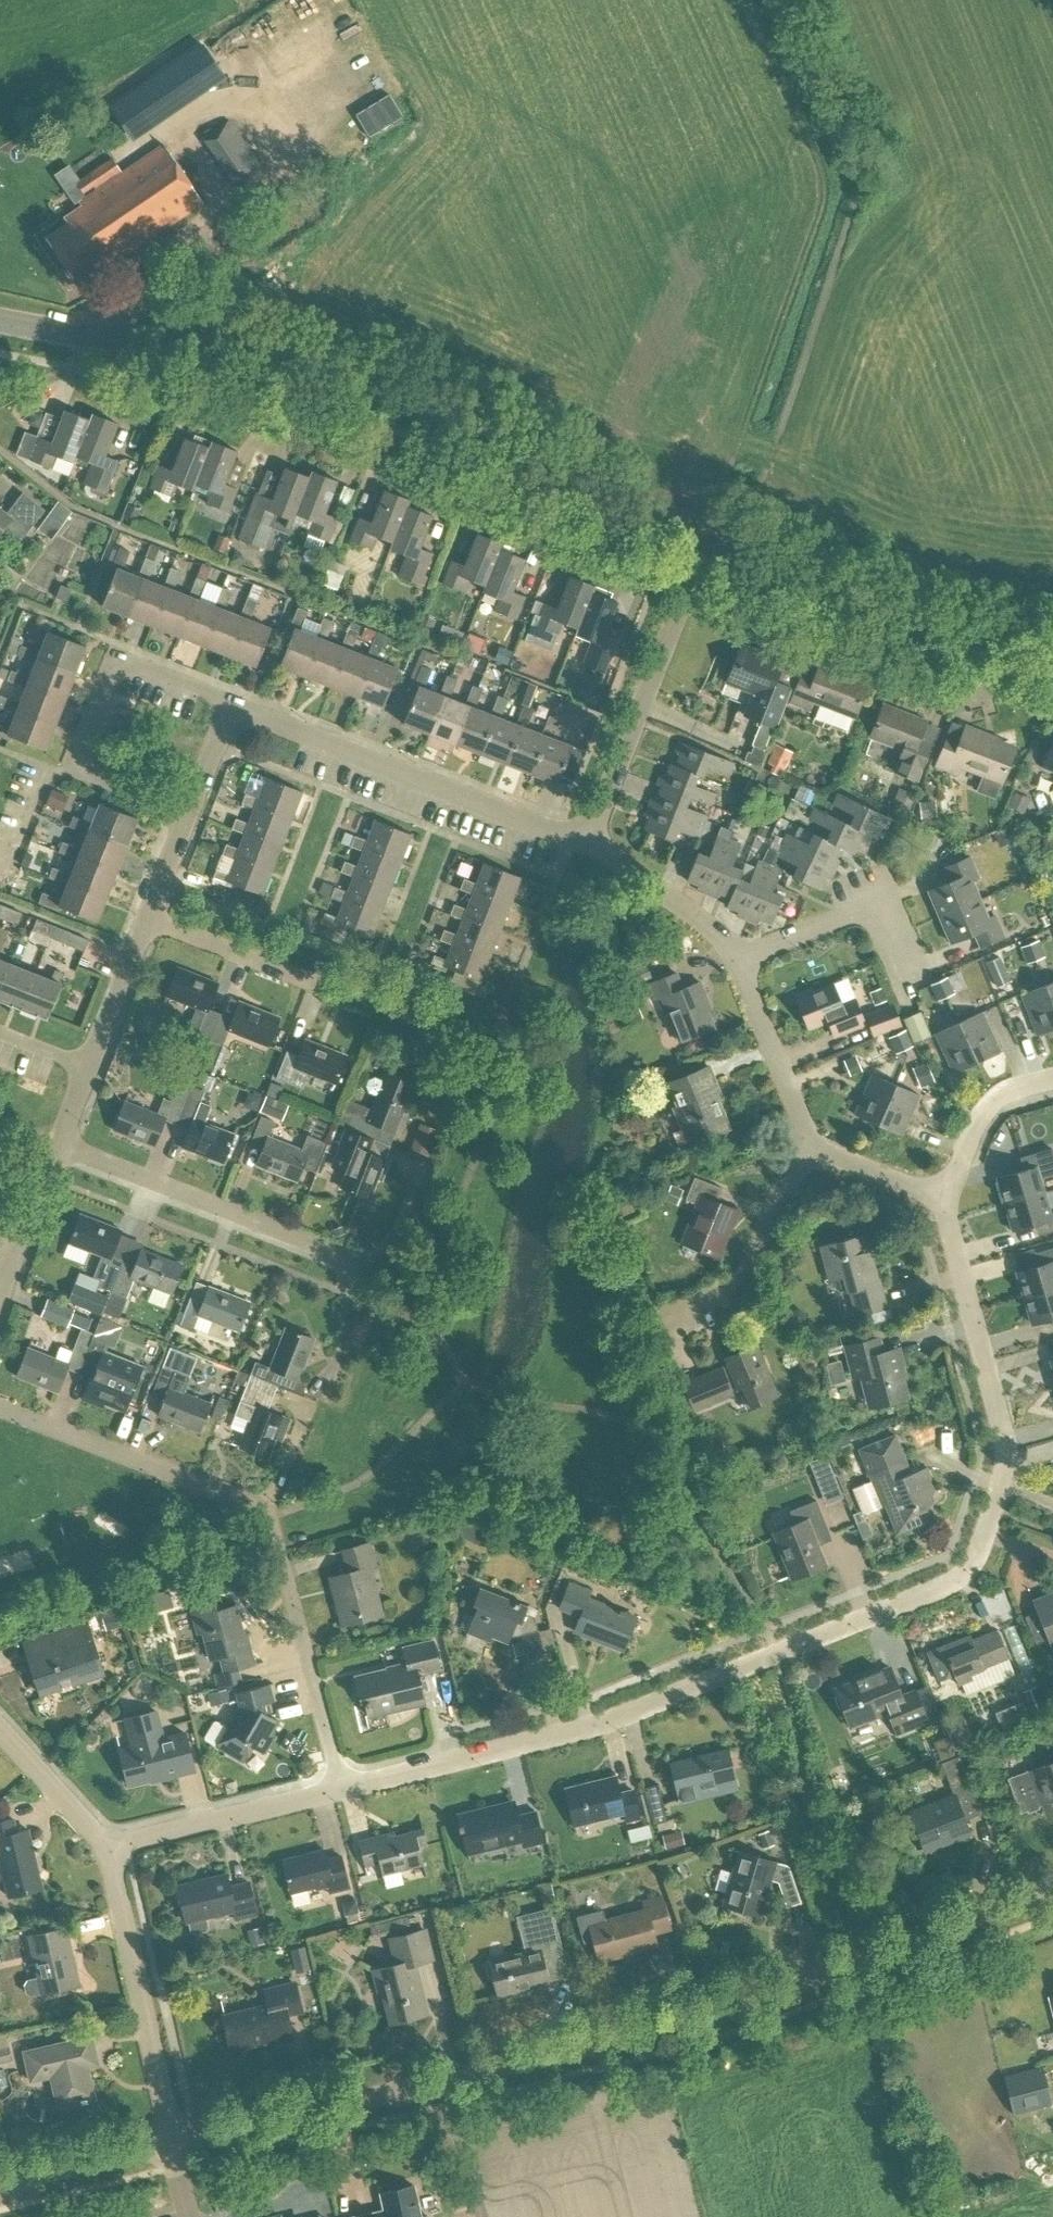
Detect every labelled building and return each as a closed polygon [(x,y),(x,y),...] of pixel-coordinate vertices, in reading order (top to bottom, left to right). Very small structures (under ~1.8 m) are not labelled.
[(203,39),(108,102),(131,137),(226,74),(203,39)] [(228,120),(203,138),(240,192),(265,173),(228,120)] [(201,204),(162,146),(77,204),(82,211),(65,222),(69,228),(47,242),(72,278),(111,252),(117,262),(201,204)] [(76,183),(86,196),(122,171),(113,158),(76,183)] [(75,463),(77,457),(76,457),(90,420),(66,410),(53,443),(40,437),(31,460),(54,469),(59,457),(75,463)] [(76,457),(77,457),(92,463),(84,484),(106,492),(118,461),(105,456),(118,424),(92,414),(90,420),(76,457)] [(193,492),(196,485),(210,448),(186,438),(173,470),(160,465),(151,489),(172,497),(177,485),(193,492)] [(210,448),(196,485),(212,491),(207,503),(229,512),(238,489),(225,484),(238,452),(212,441),(210,448)] [(273,500),(260,495),(255,493),(238,538),(265,548),(273,528),(289,534),(294,523),(293,523),(310,478),(286,468),(273,500)] [(293,523),(294,523),(309,529),(307,533),(336,544),(345,521),(325,513),(337,481),(313,471),(310,478),(293,523)] [(360,518),(351,541),(372,549),(377,537),(393,543),(394,543),(408,505),(409,506),(411,500),(386,490),(373,523),(360,518)] [(23,493),(6,514),(0,509),(0,532),(4,528),(21,541),(45,511),(23,493)] [(58,501),(49,514),(63,524),(72,512),(58,501)] [(129,505),(124,518),(135,522),(140,509),(129,505)] [(393,543),(391,549),(407,555),(402,568),(399,577),(420,585),(424,576),(433,553),(420,548),(433,515),(409,506),(408,505),(394,543),(393,543)] [(0,541),(0,546),(9,553),(20,541),(8,532),(0,541)] [(453,561),(444,584),(465,592),(470,579),(486,585),(487,586),(501,549),(502,549),(504,543),(478,533),(466,566),(453,561)] [(219,534),(213,547),(224,553),(229,538),(219,534)] [(308,535),(304,546),(320,552),(324,541),(308,535)] [(103,606),(129,617),(143,579),(139,577),(123,571),(130,552),(121,548),(113,570),(117,571),(103,606)] [(486,585),(483,592),(500,599),(495,611),(516,619),(525,596),(513,591),(525,559),(502,549),(501,549),(487,586),(486,585)] [(235,551),(230,562),(242,566),(244,560),(242,554),(235,551)] [(129,617),(154,626),(169,589),(165,587),(149,581),(156,562),(146,558),(139,577),(143,579),(129,617)] [(323,583),(337,589),(347,566),(332,560),(323,583)] [(154,626),(179,636),(194,599),(190,597),(174,591),(181,572),(172,569),(165,587),(169,589),(154,626)] [(542,611),(536,627),(558,635),(562,623),(578,629),(579,630),(593,592),(594,593),(596,586),(570,577),(558,609),(545,604),(542,611)] [(179,636),(205,646),(220,608),(216,606),(200,600),(207,582),(197,578),(190,597),(194,599),(179,636)] [(248,598),(258,602),(263,587),(253,583),(248,598)] [(67,602),(72,590),(61,585),(56,598),(67,602)] [(232,592),(224,589),(223,588),(216,606),(220,608),(205,646),(231,656),(245,618),(241,617),(225,610),(232,592)] [(578,629),(576,635),(592,641),(588,653),(583,665),(605,674),(609,662),(618,639),(605,634),(617,602),(594,593),(593,592),(579,630),(578,629)] [(258,602),(248,598),(241,617),(245,618),(231,656),(256,666),(271,628),(251,621),(258,602)] [(532,612),(536,614),(540,615),(542,611),(545,604),(537,601),(532,612)] [(280,666),(306,676),(321,638),(317,636),(301,630),(308,613),(298,609),(290,628),(294,630),(280,666)] [(427,640),(428,639),(435,620),(424,616),(416,635),(415,636),(427,640)] [(34,628),(42,630),(46,620),(38,617),(34,628)] [(323,619),(317,636),(321,638),(306,676),(332,686),(347,648),(342,646),(327,640),(334,623),(323,619)] [(349,629),(342,646),(347,648),(332,686),(357,697),(372,658),(368,657),(352,650),(359,633),(349,629)] [(38,658),(76,673),(86,647),(48,632),(40,653),(22,646),(18,656),(36,663),(38,658)] [(467,648),(483,655),(490,640),(473,633),(467,648)] [(7,651),(17,655),(23,641),(12,637),(7,651)] [(372,658),(357,697),(383,707),(398,669),(378,660),(385,642),(375,638),(368,657),(372,658)] [(785,662),(742,645),(727,682),(755,693),(746,716),(777,728),(792,687),(777,682),(785,662)] [(499,648),(495,660),(508,664),(512,653),(499,648)] [(66,698),(76,673),(38,658),(36,663),(30,679),(12,672),(8,682),(26,689),(28,684),(66,698)] [(863,718),(875,686),(840,672),(841,670),(821,663),(815,677),(803,672),(792,702),(812,709),(815,700),(863,718)] [(404,724),(430,734),(445,696),(441,695),(425,689),(432,670),(422,666),(414,687),(417,688),(404,724)] [(7,681),(11,671),(1,667),(0,669),(0,678),(7,681)] [(448,676),(441,695),(445,696),(430,734),(456,744),(471,706),(467,705),(451,698),(458,680),(448,676)] [(16,714),(18,710),(56,724),(66,698),(28,684),(26,689),(20,704),(2,697),(0,703),(0,708),(16,714)] [(474,686),(467,705),(471,706),(456,744),(481,754),(496,716),(492,715),(477,708),(484,690),(474,686)] [(481,754),(507,764),(522,726),(518,724),(502,718),(509,700),(499,696),(492,715),(496,716),(481,754)] [(507,764),(532,774),(560,703),(554,718),(549,716),(542,734),(527,728),(534,710),(525,706),(518,724),(522,726),(507,764)] [(560,703),(532,774),(559,784),(562,776),(575,781),(586,752),(573,747),(573,746),(558,740),(570,707),(560,703)] [(895,772),(918,780),(932,744),(919,739),(926,722),(884,705),(872,735),(905,748),(895,772)] [(16,714),(10,730),(0,726),(0,738),(9,741),(10,737),(46,750),(56,724),(18,710),(16,714)] [(994,798),(1014,748),(986,738),(987,735),(966,728),(961,741),(948,736),(935,770),(955,778),(960,765),(983,773),(976,791),(994,798)] [(682,754),(677,766),(700,775),(705,777),(709,767),(731,775),(736,764),(681,742),(677,752),(682,754)] [(1043,766),(1052,770),(1052,742),(1043,766)] [(773,765),(770,771),(780,776),(783,770),(792,751),(776,744),(767,762),(773,765)] [(748,751),(744,760),(760,767),(766,750),(754,745),(751,752),(748,751)] [(662,786),(691,797),(713,806),(717,794),(696,786),(700,775),(677,766),(672,764),(666,777),(662,775),(658,785),(662,786)] [(256,805),(292,818),(302,792),(266,779),(259,799),(246,794),(242,804),(255,809),(256,805)] [(653,796),(649,806),(704,828),(709,815),(687,807),(691,797),(662,786),(657,798),(653,796)] [(903,804),(908,791),(898,787),(893,800),(903,804)] [(46,805),(63,811),(69,795),(52,789),(46,805)] [(1020,811),(1026,796),(1014,792),(1008,806),(1020,811)] [(851,825),(869,834),(877,838),(883,826),(888,828),(892,818),(840,793),(835,805),(856,815),(851,825)] [(786,812),(785,812),(786,813),(794,816),(800,802),(792,799),(786,812)] [(935,800),(919,803),(921,818),(937,816),(935,800)] [(90,830),(127,845),(138,819),(100,804),(92,825),(73,818),(69,827),(88,834),(90,830)] [(232,830),(245,834),(246,830),(282,844),(292,818),(256,805),(255,809),(249,824),(236,819),(232,830)] [(704,828),(649,806),(645,816),(650,818),(645,829),(674,841),(678,829),(700,838),(704,828)] [(834,829),(829,839),(828,841),(841,847),(855,853),(861,841),(865,843),(869,834),(851,825),(816,809),(812,819),(834,829)] [(365,847),(401,861),(411,835),(375,821),(367,841),(355,836),(351,847),(364,851),(365,847)] [(722,827),(719,835),(729,838),(732,831),(722,827)] [(760,827),(757,835),(765,838),(768,830),(760,827)] [(1008,828),(994,834),(999,848),(1014,842),(1008,828)] [(118,870),(127,845),(90,830),(88,834),(82,851),(63,843),(59,853),(78,860),(80,856),(118,870)] [(222,855),(235,860),(237,856),(272,870),(282,844),(246,830),(245,834),(239,850),(226,845),(222,855)] [(340,842),(350,846),(354,836),(344,832),(340,842)] [(788,833),(783,844),(837,869),(842,859),(837,856),(841,847),(828,841),(829,839),(817,833),(811,844),(788,833)] [(655,834),(647,851),(663,858),(671,841),(655,834)] [(699,890),(709,894),(730,839),(729,838),(719,835),(710,858),(699,853),(688,881),(701,885),(699,890)] [(720,893),(732,898),(740,879),(744,871),(732,866),(741,843),(730,839),(709,894),(719,898),(720,893)] [(837,869),(783,844),(778,855),(801,865),(795,878),(821,890),(827,877),(832,880),(837,869)] [(341,872),(354,877),(355,873),(391,887),(401,861),(365,847),(364,851),(358,866),(345,862),(341,872)] [(24,857),(21,866),(29,868),(33,855),(26,853),(26,852),(24,857)] [(49,879),(68,886),(70,881),(107,896),(118,870),(80,856),(78,860),(72,876),(53,869),(49,879)] [(237,856),(235,860),(229,875),(216,870),(212,880),(227,886),(228,883),(262,896),(272,870),(237,856)] [(930,890),(940,916),(980,899),(973,881),(979,878),(970,857),(947,866),(953,880),(930,890)] [(738,916),(748,920),(770,864),(760,860),(751,883),(740,879),(732,898),(729,906),(740,911),(738,916)] [(475,889),(511,903),(521,877),(485,864),(477,884),(465,879),(461,889),(474,894),(475,889)] [(770,864),(748,920),(759,924),(761,919),(773,924),(784,896),(772,892),(781,869),(770,864)] [(1,890),(12,892),(16,873),(6,871),(1,890)] [(331,898),(344,903),(345,899),(381,913),(391,887),(355,873),(354,877),(348,893),(335,888),(331,898)] [(70,881),(68,886),(62,902),(43,894),(39,903),(60,911),(61,908),(97,922),(107,896),(70,881)] [(322,883),(319,893),(331,898),(335,888),(322,883)] [(501,929),(511,903),(475,889),(474,894),(467,910),(455,905),(451,915),(463,920),(465,915),(501,929)] [(345,899),(344,903),(338,918),(325,913),(321,923),(336,929),(337,925),(371,939),(381,913),(345,899)] [(980,899),(940,916),(952,943),(975,933),(981,947),(1004,937),(995,915),(988,918),(980,899)] [(22,912),(5,905),(1,917),(17,923),(22,912)] [(491,955),(501,929),(465,915),(463,920),(457,935),(445,930),(441,941),(453,946),(455,941),(491,955)] [(51,937),(56,926),(37,918),(32,929),(51,937)] [(56,926),(51,937),(84,950),(88,941),(89,939),(56,926)] [(647,949),(651,938),(629,929),(625,940),(647,949)] [(1029,942),(1036,959),(1045,956),(1038,939),(1029,942)] [(455,941),(453,946),(447,961),(435,956),(431,966),(446,972),(448,968),(481,981),(491,955),(455,941)] [(1027,963),(1036,959),(1029,942),(1020,946),(1027,963)] [(1009,980),(999,956),(985,962),(996,986),(1009,980)] [(11,964),(0,960),(0,992),(11,964)] [(23,1007),(36,974),(11,964),(0,992),(0,1001),(13,1006),(14,1004),(23,1007)] [(178,968),(167,997),(192,1007),(207,1013),(204,1020),(197,1036),(209,1041),(220,1014),(209,1010),(210,1007),(219,984),(178,968)] [(683,989),(676,972),(649,983),(656,1000),(662,997),(680,1042),(715,1028),(708,1011),(711,1009),(700,982),(683,989)] [(23,1007),(21,1010),(38,1016),(39,1014),(49,1017),(62,985),(36,974),(23,1007)] [(954,992),(947,976),(930,984),(937,999),(954,992)] [(796,995),(809,1027),(828,1019),(834,1035),(864,1023),(855,1000),(841,1005),(833,984),(815,992),(814,988),(796,995)] [(1045,984),(1022,993),(1038,1034),(1052,1028),(1052,1004),(1045,984)] [(869,992),(875,1005),(887,1000),(881,987),(869,992)] [(220,1014),(209,1041),(222,1046),(228,1032),(269,1047),(281,1018),(254,1007),(240,1002),(238,1007),(233,1019),(220,1014)] [(894,1004),(885,1007),(865,1015),(873,1037),(902,1026),(894,1004)] [(930,1035),(920,1011),(902,1018),(913,1042),(930,1035)] [(982,1012),(959,1022),(977,1063),(1000,1053),(982,1012)] [(977,1063),(959,1022),(937,1032),(955,1073),(977,1063)] [(895,1053),(913,1045),(905,1029),(888,1036),(895,1053)] [(301,1088),(307,1073),(336,1084),(347,1056),(306,1040),(300,1057),(287,1052),(277,1078),(301,1088)] [(844,1061),(850,1077),(863,1072),(856,1055),(844,1061)] [(927,1063),(913,1069),(920,1087),(935,1081),(927,1063)] [(658,1070),(662,1080),(678,1073),(674,1064),(658,1070)] [(176,1126),(190,1091),(198,1070),(185,1065),(171,1101),(164,1098),(160,1108),(128,1095),(114,1131),(154,1147),(164,1122),(176,1126)] [(722,1098),(709,1067),(669,1083),(679,1107),(675,1109),(690,1145),(730,1129),(718,1099),(722,1098)] [(195,1086),(210,1092),(215,1077),(200,1072),(195,1086)] [(896,1084),(873,1074),(856,1115),(879,1125),(896,1084)] [(347,1129),(374,1140),(375,1138),(391,1144),(412,1093),(376,1078),(370,1081),(368,1087),(370,1093),(378,1096),(373,1109),(358,1103),(347,1129)] [(896,1084),(879,1125),(902,1135),(919,1094),(896,1084)] [(190,1091),(176,1126),(189,1131),(182,1148),(223,1164),(237,1127),(198,1112),(204,1097),(190,1091)] [(247,1091),(244,1105),(258,1110),(262,1097),(247,1091)] [(261,1110),(282,1118),(286,1107),(266,1098),(261,1110)] [(297,1182),(303,1167),(316,1172),(327,1142),(308,1134),(301,1151),(268,1138),(274,1123),(261,1117),(251,1144),(263,1149),(256,1166),(297,1182)] [(419,1124),(410,1149),(430,1156),(439,1131),(419,1124)] [(374,1140),(347,1129),(338,1126),(334,1136),(332,1135),(328,1144),(339,1148),(336,1156),(352,1162),(341,1189),(369,1200),(386,1159),(369,1153),(374,1140)] [(1006,1204),(1043,1193),(1039,1179),(1052,1175),(1052,1174),(1050,1163),(1052,1162),(1052,1154),(1052,1150),(1021,1159),(1024,1171),(998,1179),(1006,1204)] [(723,1189),(695,1178),(687,1200),(698,1204),(684,1243),(720,1257),(738,1211),(718,1203),(723,1189)] [(664,1201),(677,1206),(683,1190),(670,1185),(664,1201)] [(1006,1204),(1014,1231),(1041,1222),(1044,1234),(1052,1232),(1052,1218),(1051,1219),(1043,1193),(1006,1204)] [(98,1287),(112,1292),(124,1261),(112,1257),(121,1231),(80,1215),(69,1243),(109,1259),(98,1287)] [(865,1232),(823,1243),(832,1277),(837,1276),(841,1291),(850,1289),(857,1314),(886,1306),(879,1281),(877,1281),(865,1232)] [(1025,1298),(1052,1290),(1052,1248),(1035,1254),(1039,1266),(1018,1273),(1025,1298)] [(124,1261),(112,1292),(104,1312),(116,1317),(131,1279),(172,1295),(183,1266),(142,1250),(136,1266),(124,1261)] [(96,1291),(75,1283),(68,1301),(89,1309),(96,1291)] [(251,1303),(210,1287),(203,1304),(191,1299),(181,1326),(193,1331),(199,1316),(240,1332),(251,1303)] [(1025,1298),(1033,1325),(1052,1319),(1052,1290),(1025,1298)] [(47,1300),(41,1316),(68,1327),(69,1324),(88,1331),(93,1317),(47,1300)] [(793,1309),(789,1314),(790,1321),(795,1324),(801,1324),(805,1319),(804,1312),(799,1308),(793,1309)] [(846,1331),(855,1328),(851,1316),(843,1318),(846,1331)] [(257,1362),(251,1376),(278,1387),(304,1397),(304,1396),(303,1380),(300,1379),(316,1339),(287,1328),(271,1368),(257,1362)] [(82,1329),(77,1341),(89,1346),(93,1333),(82,1329)] [(848,1348),(856,1379),(865,1377),(867,1387),(865,1391),(867,1400),(871,1402),(872,1406),(906,1398),(898,1368),(902,1367),(898,1351),(882,1355),(878,1341),(848,1348)] [(79,1374),(90,1347),(77,1342),(68,1365),(29,1349),(18,1377),(58,1393),(67,1370),(79,1374)] [(778,1395),(757,1344),(725,1358),(727,1364),(684,1382),(696,1411),(734,1395),(732,1391),(742,1387),(750,1407),(778,1395)] [(168,1345),(162,1362),(177,1368),(183,1351),(168,1345)] [(90,1347),(79,1374),(91,1379),(85,1396),(126,1412),(137,1383),(97,1368),(103,1352),(90,1347)] [(146,1370),(158,1370),(158,1349),(146,1349),(146,1370)] [(177,1374),(164,1369),(154,1396),(166,1400),(160,1416),(201,1432),(212,1404),(171,1388),(177,1374)] [(238,1371),(234,1381),(247,1386),(241,1402),(236,1415),(251,1421),(240,1448),(269,1459),(285,1418),(269,1412),(278,1387),(251,1376),(238,1371)] [(871,1479),(877,1494),(881,1492),(897,1533),(922,1523),(918,1513),(926,1509),(935,1487),(927,1467),(911,1473),(896,1437),(860,1452),(871,1479)] [(838,1442),(841,1451),(853,1447),(849,1438),(838,1442)] [(826,1456),(809,1463),(815,1476),(832,1469),(826,1456)] [(877,1494),(871,1479),(850,1487),(862,1515),(883,1507),(877,1494)] [(837,1482),(820,1489),(825,1502),(842,1495),(837,1482)] [(829,1532),(817,1501),(789,1512),(795,1528),(775,1536),(791,1576),(824,1563),(814,1538),(829,1532)] [(489,1532),(459,1519),(453,1534),(460,1537),(462,1533),(466,1531),(479,1536),(479,1540),(484,1542),(489,1532)] [(347,1574),(340,1576),(330,1579),(342,1626),(382,1616),(370,1569),(376,1568),(370,1545),(341,1552),(347,1574)] [(558,1608),(564,1610),(581,1617),(575,1631),(623,1650),(637,1617),(589,1598),(592,1592),(569,1583),(558,1608)] [(551,1629),(538,1632),(535,1618),(526,1614),(528,1607),(479,1588),(473,1605),(477,1607),(467,1633),(490,1642),(491,1637),(508,1644),(514,1631),(524,1628),(526,1636),(521,1637),(527,1663),(544,1659),(543,1654),(556,1651),(551,1629)] [(128,1603),(132,1618),(174,1607),(169,1590),(166,1591),(128,1601),(128,1603)] [(1052,1593),(1033,1602),(1052,1652),(1052,1593)] [(244,1687),(242,1681),(239,1668),(254,1664),(246,1631),(243,1632),(235,1603),(216,1608),(215,1603),(191,1610),(197,1633),(203,1632),(210,1660),(220,1657),(224,1670),(213,1673),(217,1687),(226,1685),(228,1691),(244,1687)] [(104,1617),(108,1630),(122,1626),(117,1613),(104,1617)] [(24,1642),(40,1693),(103,1672),(86,1621),(24,1642)] [(1008,1659),(997,1631),(972,1641),(970,1635),(927,1652),(938,1681),(954,1674),(958,1685),(972,1679),(970,1674),(1008,1659)] [(441,1672),(434,1643),(404,1650),(408,1667),(360,1678),(369,1717),(425,1703),(418,1677),(441,1672)] [(902,1696),(890,1667),(836,1689),(851,1727),(889,1712),(897,1734),(927,1723),(914,1691),(902,1696)] [(217,1746),(243,1761),(252,1744),(265,1752),(273,1737),(270,1735),(278,1721),(272,1717),(266,1702),(274,1700),(269,1683),(236,1693),(240,1706),(227,1727),(216,1721),(214,1721),(205,1736),(206,1738),(217,1745),(217,1746)] [(1023,1691),(1031,1712),(1044,1707),(1036,1686),(1023,1691)] [(227,1689),(207,1694),(211,1707),(230,1701),(227,1689)] [(163,1739),(156,1712),(124,1720),(131,1747),(119,1750),(127,1786),(161,1778),(161,1780),(194,1772),(184,1734),(163,1739)] [(732,1788),(723,1751),(670,1765),(679,1801),(732,1788)] [(959,1756),(942,1762),(952,1787),(968,1781),(959,1756)] [(1043,1804),(1046,1812),(1052,1810),(1052,1764),(1031,1772),(1008,1781),(1020,1812),(1026,1810),(1028,1813),(1039,1808),(1039,1806),(1043,1804)] [(620,1793),(616,1775),(564,1787),(573,1827),(625,1815),(627,1823),(640,1819),(633,1790),(620,1793)] [(667,1819),(667,1818),(658,1783),(643,1787),(653,1823),(667,1819)] [(969,1834),(955,1796),(913,1811),(927,1849),(969,1834)] [(517,1815),(514,1803),(459,1816),(467,1852),(522,1839),(524,1847),(542,1842),(534,1811),(517,1815)] [(8,1897),(42,1889),(29,1831),(17,1834),(14,1820),(0,1823),(0,1860),(8,1897)] [(628,1829),(632,1843),(652,1838),(648,1823),(628,1829)] [(427,1845),(422,1829),(394,1837),(394,1833),(358,1842),(365,1867),(378,1864),(381,1877),(424,1866),(419,1847),(427,1845)] [(662,1835),(665,1848),(684,1844),(681,1830),(662,1835)] [(759,1834),(764,1848),(775,1844),(769,1830),(759,1834)] [(324,1850),(282,1861),(289,1892),(290,1892),(293,1903),(296,1905),(308,1902),(310,1898),(307,1887),(313,1886),(314,1890),(327,1887),(329,1895),(349,1890),(347,1882),(340,1856),(326,1860),(324,1850)] [(787,1907),(800,1903),(787,1866),(740,1852),(723,1905),(759,1916),(769,1880),(778,1883),(787,1907)] [(187,1922),(188,1922),(191,1932),(195,1934),(206,1932),(209,1927),(206,1917),(234,1910),(236,1920),(256,1915),(248,1883),(229,1888),(226,1876),(178,1888),(187,1922)] [(539,1886),(544,1905),(556,1901),(551,1883),(539,1886)] [(583,1943),(594,1941),(599,1961),(657,1946),(654,1934),(669,1929),(661,1897),(643,1902),(645,1910),(605,1920),(603,1910),(576,1917),(583,1943)] [(344,1908),(349,1926),(362,1922),(358,1905),(344,1908)] [(565,1969),(550,1908),(518,1916),(526,1951),(489,1960),(498,1995),(511,1991),(515,1994),(525,1991),(527,1987),(547,1982),(545,1974),(565,1969)] [(408,1916),(370,1926),(373,1938),(411,1928),(408,1916)] [(261,1927),(247,1930),(251,1946),(265,1943),(261,1927)] [(27,1980),(24,1985),(26,1993),(31,1996),(43,1993),(80,1985),(67,1928),(30,1937),(39,1977),(27,1980)] [(432,1958),(424,1929),(390,1938),(396,1963),(372,1969),(378,1989),(382,1988),(390,2022),(427,2012),(414,1963),(432,1958)] [(305,1946),(291,1949),(296,1973),(310,1970),(305,1946)] [(301,2012),(294,1984),(265,1991),(268,2005),(223,2016),(231,2050),(277,2039),(277,2042),(293,2038),(287,2015),(301,2012)] [(98,2064),(91,2035),(24,2050),(30,2079),(50,2074),(58,2106),(94,2097),(87,2066),(98,2064)] [(12,2059),(7,2038),(0,2039),(0,2062),(12,2059)] [(1040,2066),(1004,2076),(1014,2114),(1050,2105),(1040,2066)] [(356,2216),(421,2216),(414,2186),(380,2193),(384,2211),(356,2216)]
